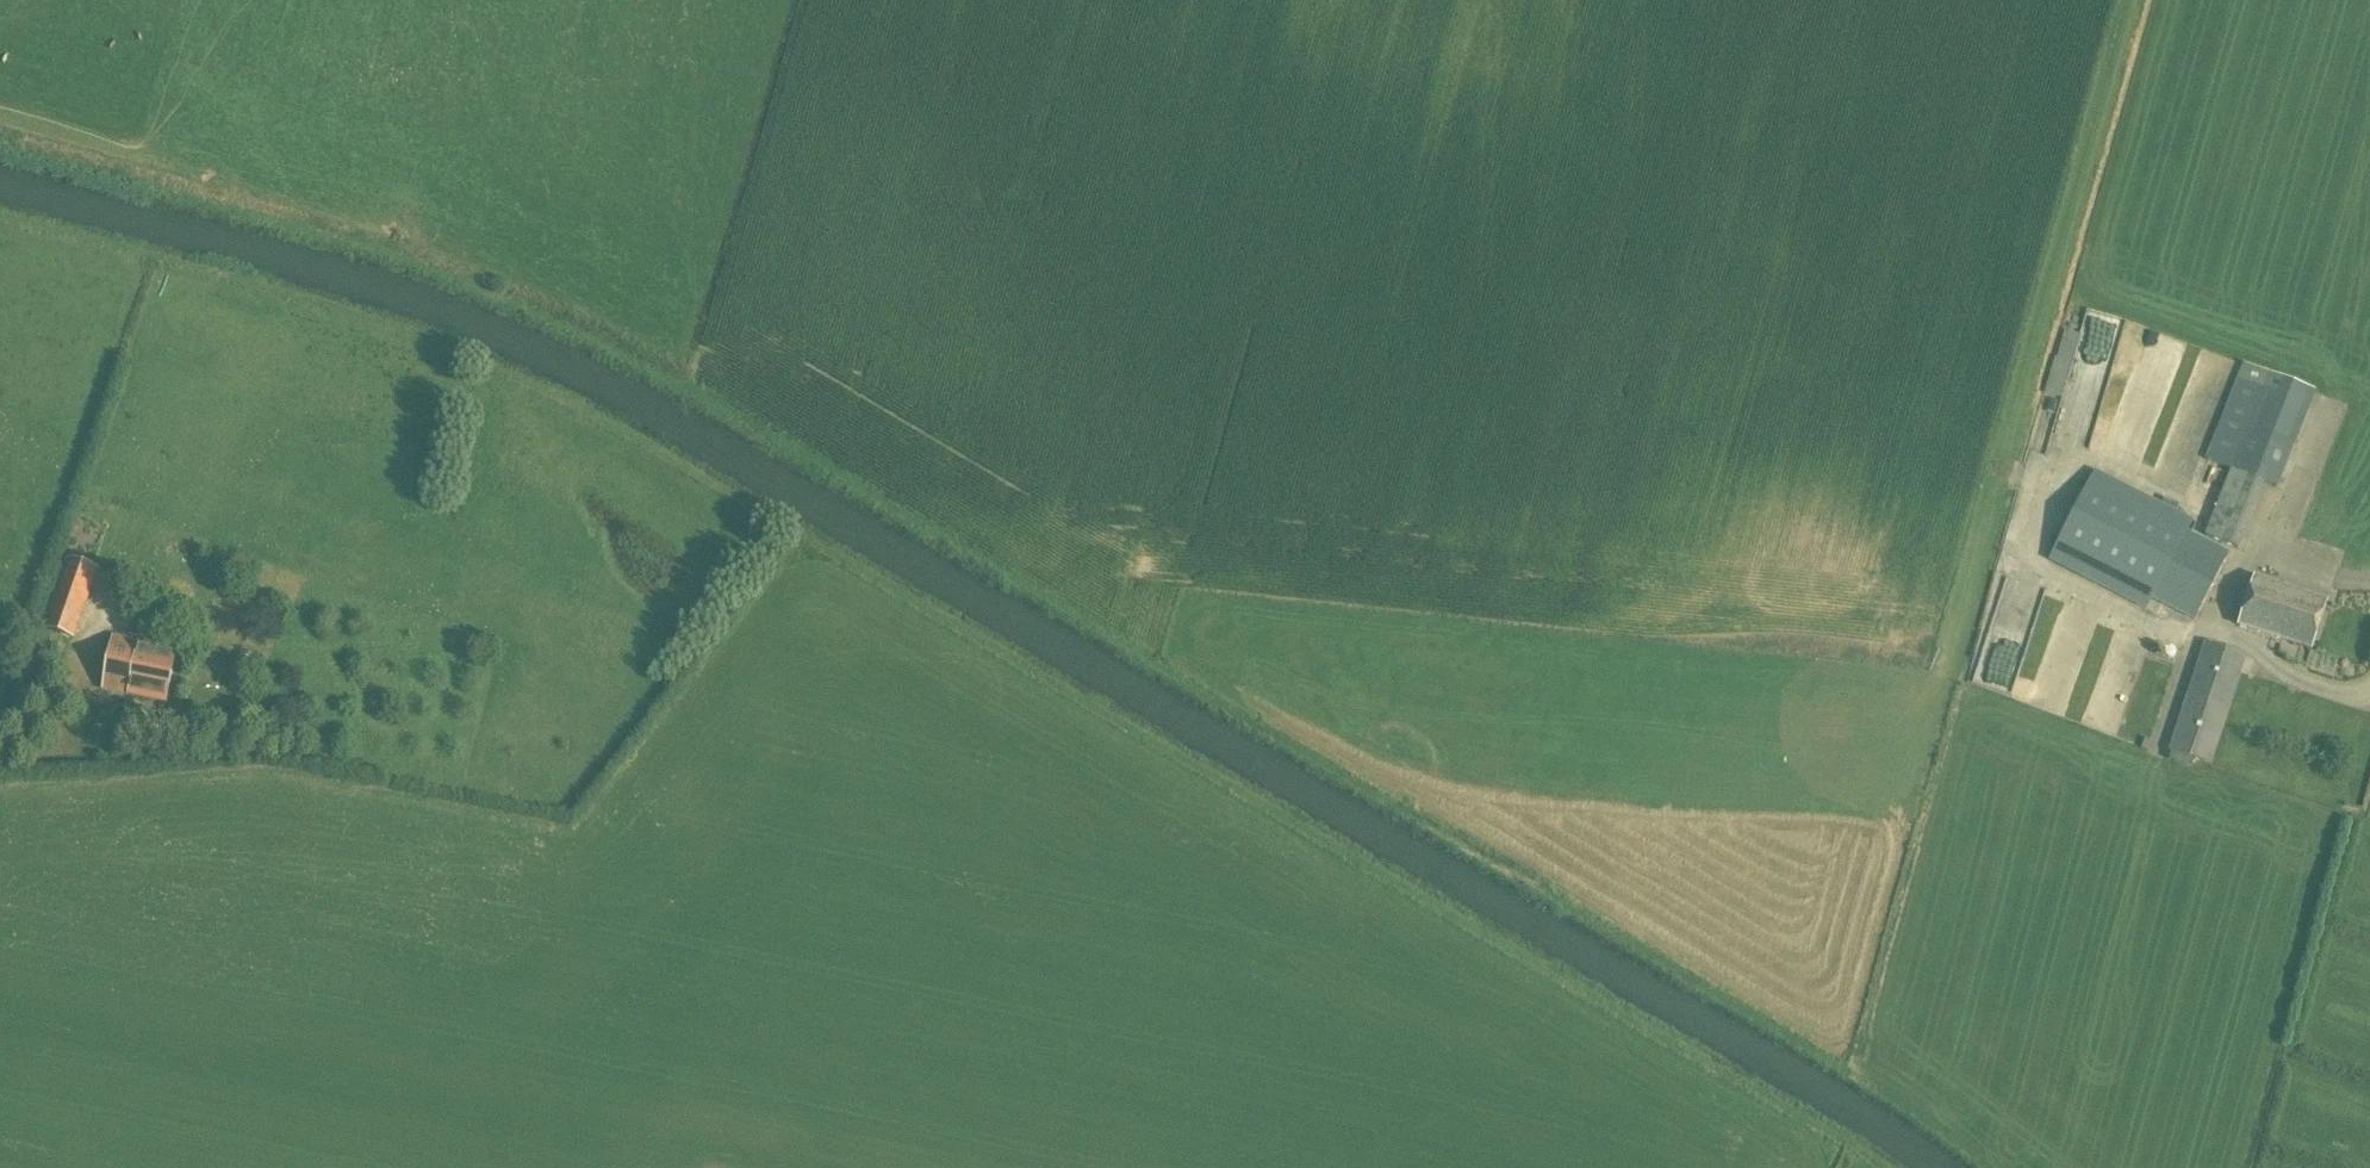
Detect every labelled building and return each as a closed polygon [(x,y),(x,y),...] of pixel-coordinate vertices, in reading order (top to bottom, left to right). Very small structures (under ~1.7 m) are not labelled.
[(2142,459),(2188,337),(2149,323),(2104,445),(2142,459)] [(2069,371),(2079,334),(2064,330),(2054,367),(2069,371)] [(2249,425),(2269,373),(2243,363),(2206,459),(2231,469),(2264,483),(2278,489),(2296,443),(2249,425)] [(2194,622),(2230,552),(2187,530),(2192,519),(2095,470),(2048,561),(2146,611),(2151,600),(2194,622)] [(2238,550),(2251,516),(2218,503),(2205,536),(2238,550)] [(2277,521),(2289,526),(2296,509),(2284,504),(2277,521)] [(73,639),(99,569),(67,557),(42,627),(73,639)] [(2311,648),(2327,601),(2255,578),(2240,625),(2311,648)] [(2076,665),(2096,609),(2067,599),(2047,655),(2076,665)] [(2105,659),(2084,718),(2108,727),(2141,637),(2113,627),(2102,658),(2105,659)] [(2012,681),(2011,661),(2004,661),(2002,640),(2014,639),(2013,629),(1994,630),(1996,648),(1976,650),(1978,684),(2012,681)] [(167,703),(177,649),(111,637),(101,690),(167,703)] [(2210,766),(2246,656),(2204,642),(2168,752),(2210,766)] [(2028,700),(2062,707),(2069,670),(2035,663),(2028,700)]
